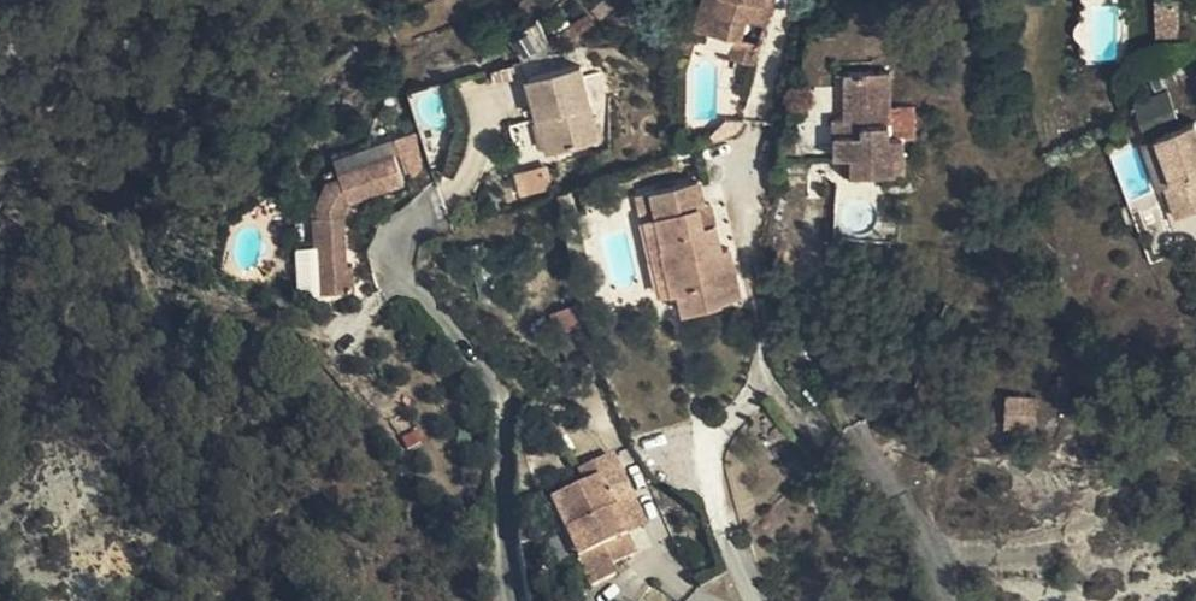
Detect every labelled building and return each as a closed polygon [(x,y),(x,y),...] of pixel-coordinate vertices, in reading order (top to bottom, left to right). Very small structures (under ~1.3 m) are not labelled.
[(739,45),(740,39),(746,20),(760,24),(766,0),(704,0),(694,32),(739,45)] [(740,39),(739,45),(735,59),(750,65),(755,45),(740,39)] [(846,177),(899,178),(898,137),(888,137),(890,76),(840,76),(840,123),(829,122),(829,147),(835,147),(834,162),(846,162),(846,177)] [(539,124),(539,128),(578,91),(575,77),(526,86),(531,125),(539,124)] [(1167,89),(1133,99),(1138,116),(1145,131),(1176,121),(1167,89)] [(578,91),(539,128),(546,161),(591,154),(578,91)] [(1170,185),(1182,219),(1195,214),(1195,135),(1192,123),(1163,132),(1179,183),(1170,185)] [(417,127),(397,132),(407,171),(427,166),(417,127)] [(1147,138),(1164,188),(1170,185),(1179,183),(1163,132),(1147,138)] [(1154,191),(1164,188),(1147,138),(1138,141),(1154,191)] [(316,241),(322,268),(349,264),(347,259),(340,223),(340,213),(340,206),(345,202),(401,181),(394,155),(333,174),(334,179),(317,184),(306,215),(311,243),(316,241)] [(518,199),(546,193),(540,162),(512,167),(518,199)] [(701,212),(695,183),(647,193),(652,221),(642,223),(659,301),(678,299),(682,317),(719,311),(718,304),(735,300),(726,253),(715,255),(711,228),(698,229),(696,213),(701,212)] [(349,264),(322,268),(327,293),(356,285),(349,264)] [(559,343),(588,334),(577,303),(549,312),(559,343)] [(1010,417),(1038,415),(1037,392),(1008,394),(1010,417)] [(584,587),(608,579),(605,565),(628,558),(613,511),(631,504),(616,454),(580,465),(585,480),(553,492),(584,587)]
